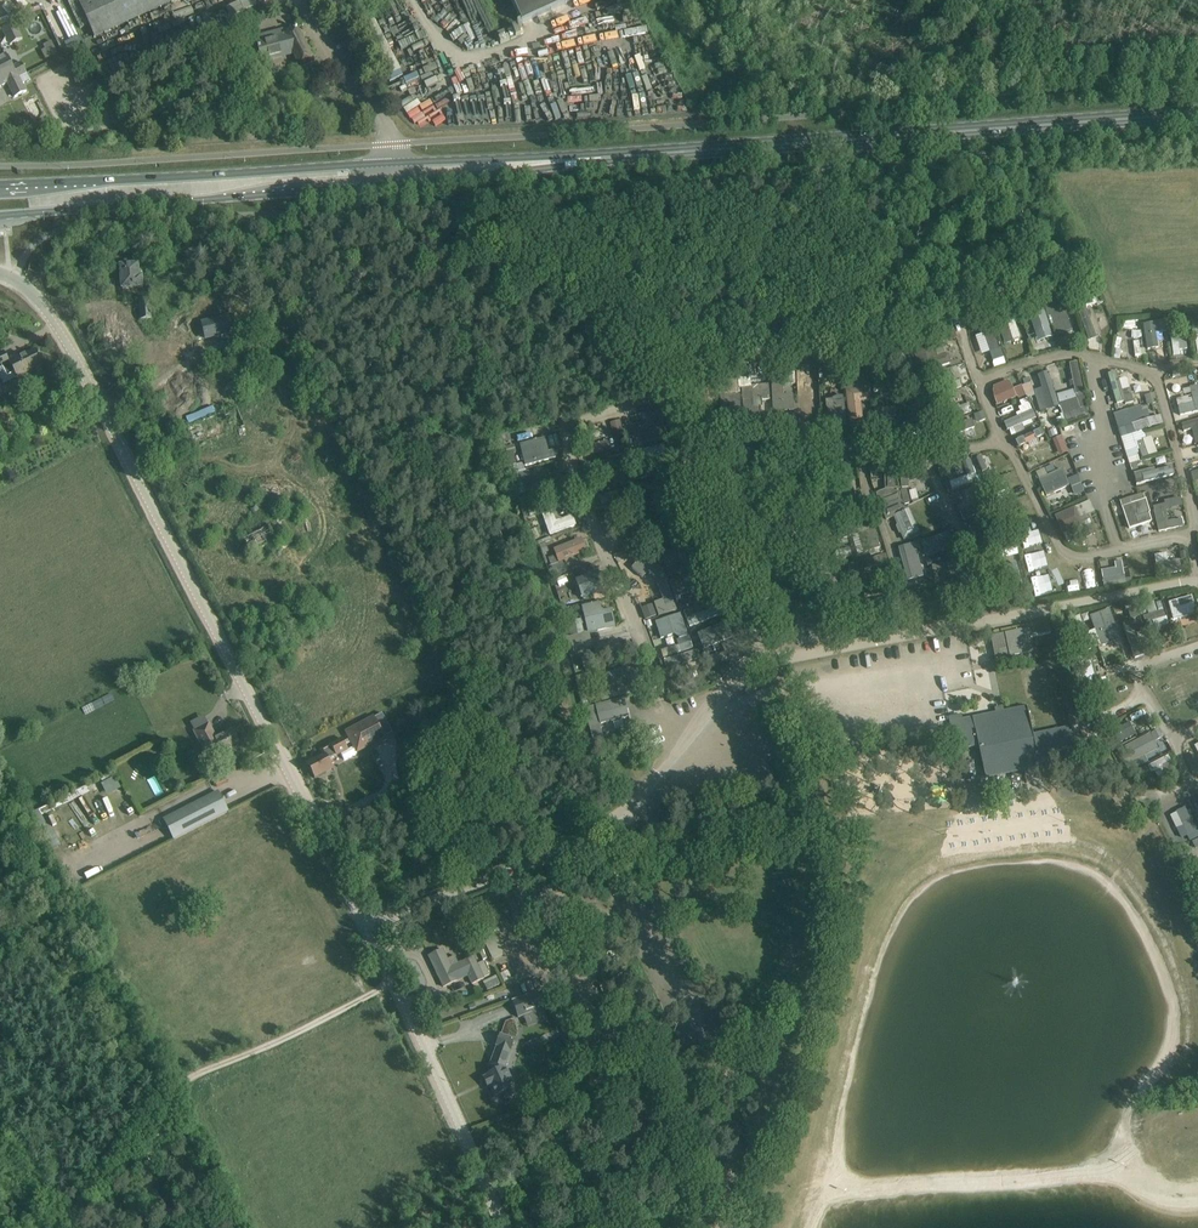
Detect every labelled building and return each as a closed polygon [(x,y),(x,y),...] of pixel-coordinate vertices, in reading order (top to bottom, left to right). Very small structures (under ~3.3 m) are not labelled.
[(95,37),(175,0),(78,0),(95,37)] [(256,7),(254,0),(246,0),(225,8),(229,17),(256,7)] [(338,0),(318,0),(322,9),(338,0)] [(517,24),(577,0),(507,0),(517,24)] [(10,46),(22,40),(14,23),(2,29),(10,46)] [(224,43),(238,37),(234,28),(220,34),(224,43)] [(258,42),(260,50),(262,61),(293,53),(301,67),(313,61),(296,28),(284,34),(285,35),(258,42)] [(58,53),(51,41),(43,46),(45,49),(41,51),(45,60),(58,53)] [(1,87),(7,84),(27,73),(21,63),(13,67),(6,54),(0,57),(0,86),(1,87)] [(391,78),(400,76),(397,57),(388,59),(391,78)] [(89,66),(74,70),(80,87),(94,82),(89,66)] [(27,73),(7,84),(14,98),(26,92),(22,84),(30,80),(27,73)] [(402,111),(416,107),(413,97),(399,102),(402,111)] [(141,267),(138,267),(138,266),(120,267),(122,289),(142,287),(141,267)] [(1028,307),(1037,340),(1072,330),(1063,295),(1043,300),(1043,303),(1028,307)] [(150,300),(139,300),(140,321),(151,320),(150,300)] [(1078,310),(1088,339),(1096,337),(1086,307),(1078,310)] [(1009,355),(1026,349),(1015,315),(998,320),(1009,355)] [(226,318),(202,323),(206,339),(229,333),(226,318)] [(947,331),(950,340),(957,337),(954,329),(947,331)] [(971,337),(976,354),(1000,346),(995,330),(971,337)] [(1172,333),(1172,354),(1188,354),(1188,332),(1172,333)] [(1153,335),(1145,337),(1151,359),(1164,356),(1160,342),(1155,343),(1153,335)] [(161,348),(163,355),(191,346),(188,339),(161,348)] [(933,349),(938,366),(949,363),(944,345),(933,349)] [(3,367),(7,376),(14,372),(17,378),(44,364),(36,350),(19,358),(17,355),(8,359),(4,351),(0,354),(0,368),(3,367)] [(126,372),(133,365),(126,358),(119,365),(126,372)] [(1064,418),(1087,413),(1077,360),(1068,362),(1074,389),(1059,392),(1064,418)] [(1041,386),(1033,390),(1041,411),(1059,405),(1046,370),(1037,374),(1041,386)] [(869,371),(856,372),(857,400),(871,399),(869,371)] [(1146,437),(1144,428),(1163,423),(1161,414),(1149,417),(1146,408),(1135,411),(1132,399),(1138,398),(1134,380),(1127,382),(1125,375),(1116,377),(1120,394),(1115,395),(1120,413),(1115,414),(1128,464),(1142,460),(1141,456),(1157,452),(1152,435),(1146,437)] [(994,388),(998,395),(994,396),(997,404),(1015,396),(1009,381),(994,388)] [(1026,396),(1034,394),(1031,382),(1022,384),(1026,396)] [(702,410),(716,408),(711,384),(682,390),(683,399),(699,396),(702,410)] [(786,412),(792,411),(791,390),(772,391),(774,415),(786,414),(786,412)] [(820,411),(820,392),(803,392),(803,423),(820,423),(820,419),(815,419),(815,411),(820,411)] [(1176,409),(1184,408),(1185,417),(1197,416),(1197,396),(1175,398),(1176,409)] [(826,401),(828,423),(836,422),(841,424),(842,427),(846,427),(844,402),(836,403),(831,401),(826,401)] [(1005,420),(1009,435),(1024,431),(1021,423),(1035,419),(1030,402),(1018,405),(1021,415),(1005,420)] [(874,409),(878,434),(886,433),(884,419),(896,417),(895,406),(874,409)] [(194,447),(245,427),(237,407),(186,427),(194,447)] [(612,433),(623,432),(621,419),(610,421),(612,433)] [(1194,442),(1197,442),(1197,420),(1182,421),(1183,430),(1192,429),(1194,442)] [(498,435),(499,442),(509,440),(508,433),(498,435)] [(584,448),(582,448),(584,458),(610,452),(607,441),(594,445),(591,435),(581,438),(584,448)] [(1062,436),(1021,453),(1025,463),(1052,451),(1054,457),(1068,451),(1062,436)] [(545,437),(519,443),(524,463),(517,464),(514,450),(507,452),(517,494),(526,491),(522,474),(526,473),(524,466),(557,458),(554,449),(549,450),(545,437)] [(597,478),(621,474),(619,458),(594,463),(597,478)] [(1036,472),(1045,494),(1069,484),(1062,468),(1050,473),(1047,467),(1036,472)] [(1077,474),(1067,478),(1074,496),(1084,492),(1077,474)] [(876,491),(885,514),(906,506),(903,501),(909,498),(907,493),(901,495),(893,476),(883,480),(886,487),(876,491)] [(1120,498),(1127,527),(1151,521),(1144,492),(1120,498)] [(532,495),(522,496),(523,514),(533,513),(532,495)] [(1090,500),(1055,513),(1062,533),(1081,526),(1085,537),(1095,533),(1091,523),(1117,514),(1115,507),(1095,514),(1090,500)] [(1153,505),(1158,531),(1184,525),(1182,517),(1168,520),(1165,503),(1153,505)] [(893,514),(904,538),(919,531),(909,507),(893,514)] [(552,511),(542,515),(549,535),(576,525),(572,515),(556,521),(554,516),(552,511)] [(268,525),(243,537),(249,550),(274,538),(268,525)] [(927,549),(945,544),(942,534),(924,540),(927,549)] [(557,561),(586,553),(582,538),(553,546),(557,561)] [(918,557),(916,549),(908,550),(907,545),(899,546),(905,580),(916,578),(912,558),(918,557)] [(669,548),(661,550),(664,566),(673,564),(669,548)] [(852,548),(838,549),(839,558),(853,557),(852,548)] [(647,553),(632,565),(641,577),(649,570),(654,576),(661,570),(647,553)] [(1180,559),(1167,560),(1167,553),(1155,553),(1156,573),(1180,573),(1180,559)] [(1102,568),(1103,585),(1125,583),(1123,559),(1114,560),(1114,567),(1102,568)] [(856,561),(848,565),(853,576),(861,573),(856,561)] [(936,584),(952,578),(946,561),(930,566),(936,584)] [(668,577),(680,574),(677,566),(666,569),(668,577)] [(598,571),(575,580),(582,598),(605,589),(598,571)] [(684,577),(671,578),(673,595),(685,594),(684,577)] [(668,579),(657,582),(662,599),(654,601),(657,615),(676,610),(668,579)] [(1176,628),(1197,622),(1197,617),(1191,594),(1168,601),(1176,628)] [(1167,625),(1161,599),(1145,603),(1151,629),(1167,625)] [(615,625),(611,607),(602,610),(599,600),(581,605),(588,632),(615,625)] [(706,603),(684,611),(689,626),(712,618),(706,603)] [(1109,607),(1089,615),(1100,646),(1120,638),(1109,607)] [(660,638),(673,634),(680,652),(693,647),(680,612),(654,621),(660,638)] [(1123,623),(1126,647),(1140,645),(1137,621),(1123,623)] [(718,624),(697,633),(703,648),(724,640),(718,624)] [(1028,627),(990,635),(995,658),(1033,651),(1028,627)] [(598,659),(615,655),(613,650),(616,650),(615,642),(595,646),(598,659)] [(620,668),(595,675),(602,700),(626,694),(620,668)] [(601,703),(606,720),(629,714),(624,697),(601,703)] [(1027,706),(963,720),(967,740),(968,748),(978,746),(982,766),(985,779),(1047,766),(1047,763),(1045,753),(1075,747),(1072,732),(1069,732),(1068,727),(1033,735),(1028,715),(1030,715),(1029,713),(1028,714),(1027,706)] [(961,714),(951,715),(953,735),(963,734),(961,714)] [(357,754),(385,738),(374,716),(345,731),(357,754)] [(193,732),(201,747),(198,749),(205,763),(215,758),(229,751),(240,745),(233,730),(217,739),(209,724),(193,732)] [(1131,752),(1150,743),(1146,736),(1127,745),(1131,752)] [(343,741),(340,743),(335,746),(333,744),(321,750),(324,755),(307,764),(315,778),(326,772),(333,768),(329,759),(344,751),(348,750),(343,741)] [(171,768),(164,754),(152,761),(159,774),(171,768)] [(1157,778),(1173,774),(1169,757),(1153,761),(1157,778)] [(107,794),(120,788),(115,776),(101,782),(107,794)] [(223,794),(169,821),(178,839),(232,811),(223,794)] [(408,813),(397,795),(388,800),(394,810),(391,812),(396,820),(408,813)] [(1197,846),(1197,822),(1197,819),(1183,825),(1193,849),(1197,846)] [(38,831),(46,852),(59,847),(52,826),(38,831)] [(492,959),(504,953),(494,932),(482,938),(492,959)] [(468,975),(472,984),(484,979),(473,957),(462,962),(465,967),(453,972),(443,950),(429,956),(444,987),(468,975)] [(734,981),(741,980),(740,972),(733,973),(734,981)] [(513,1000),(519,1017),(543,1008),(537,991),(513,1000)] [(506,1066),(515,1040),(500,1035),(496,1045),(497,1046),(490,1065),(494,1072),(485,1076),(486,1077),(484,1078),(488,1087),(490,1086),(495,1096),(503,1092),(506,1099),(518,1093),(506,1066)]
